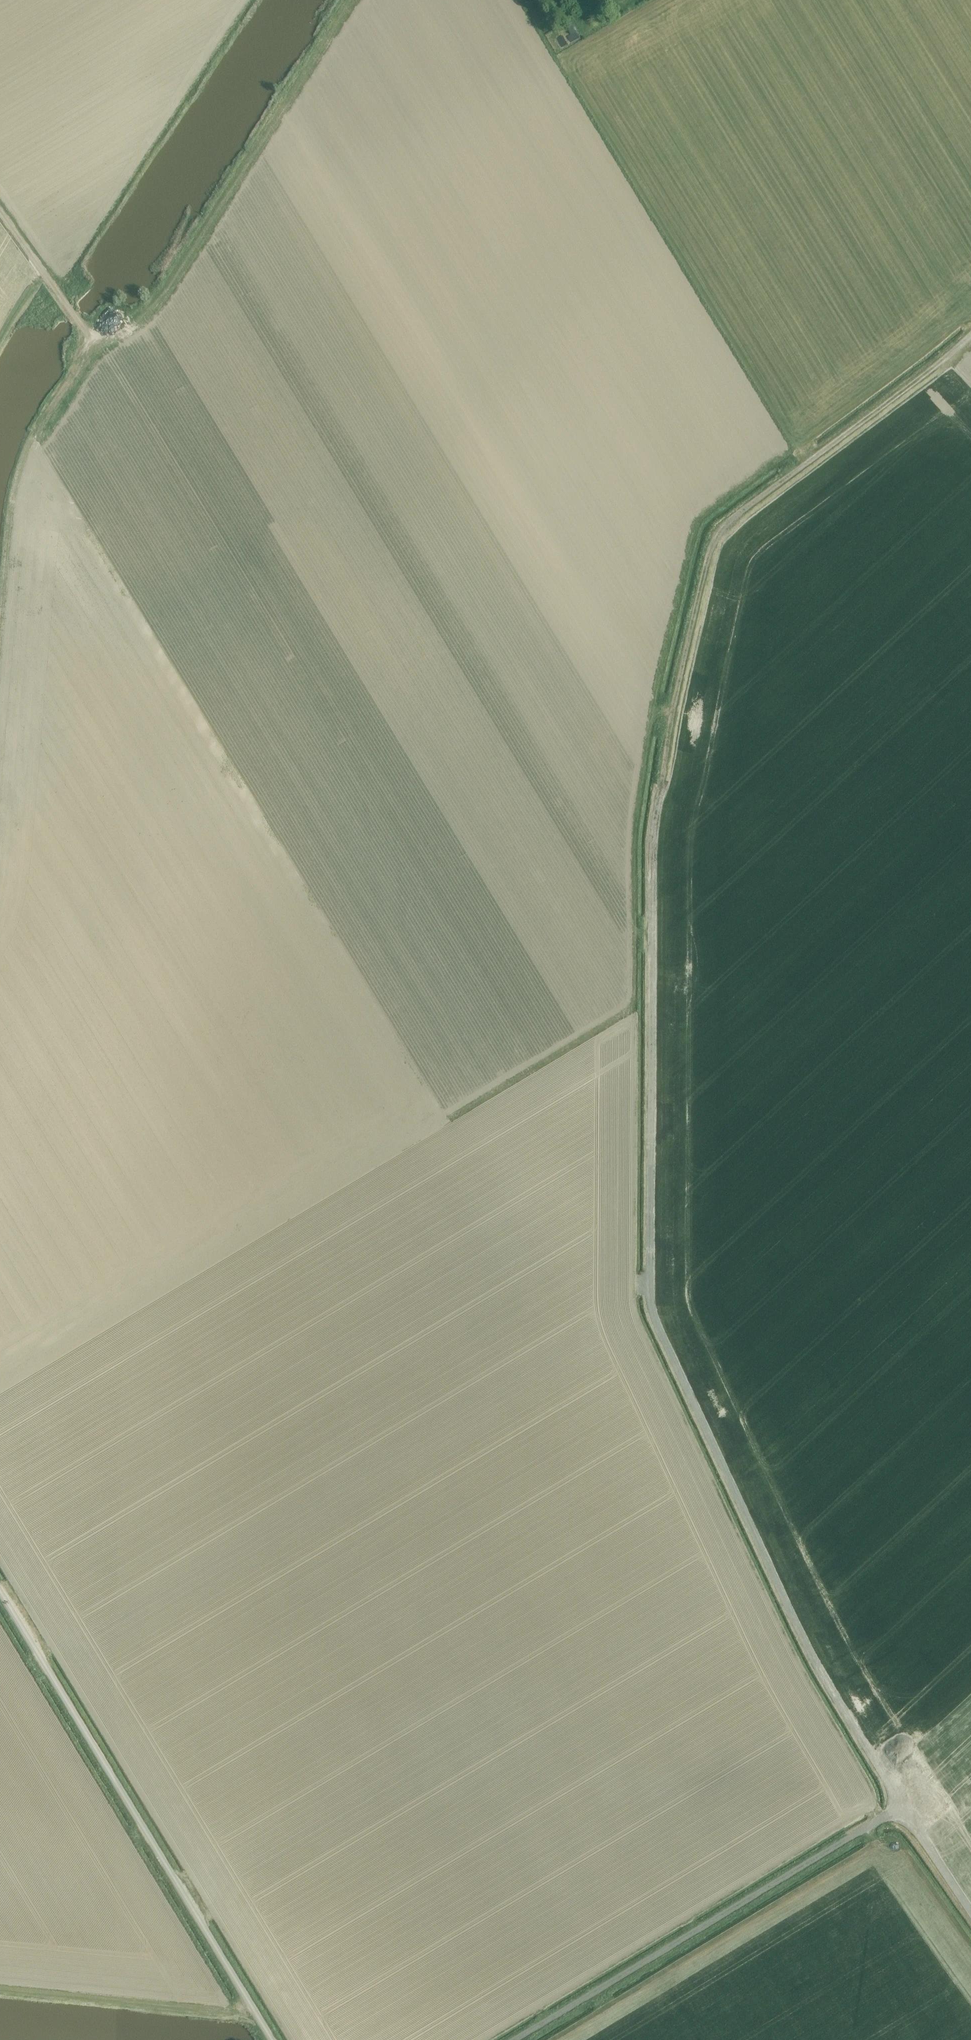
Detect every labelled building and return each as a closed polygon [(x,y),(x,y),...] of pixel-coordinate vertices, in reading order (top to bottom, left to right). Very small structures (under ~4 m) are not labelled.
[(572,25),(567,28),(570,34),(575,31),(572,25)]
